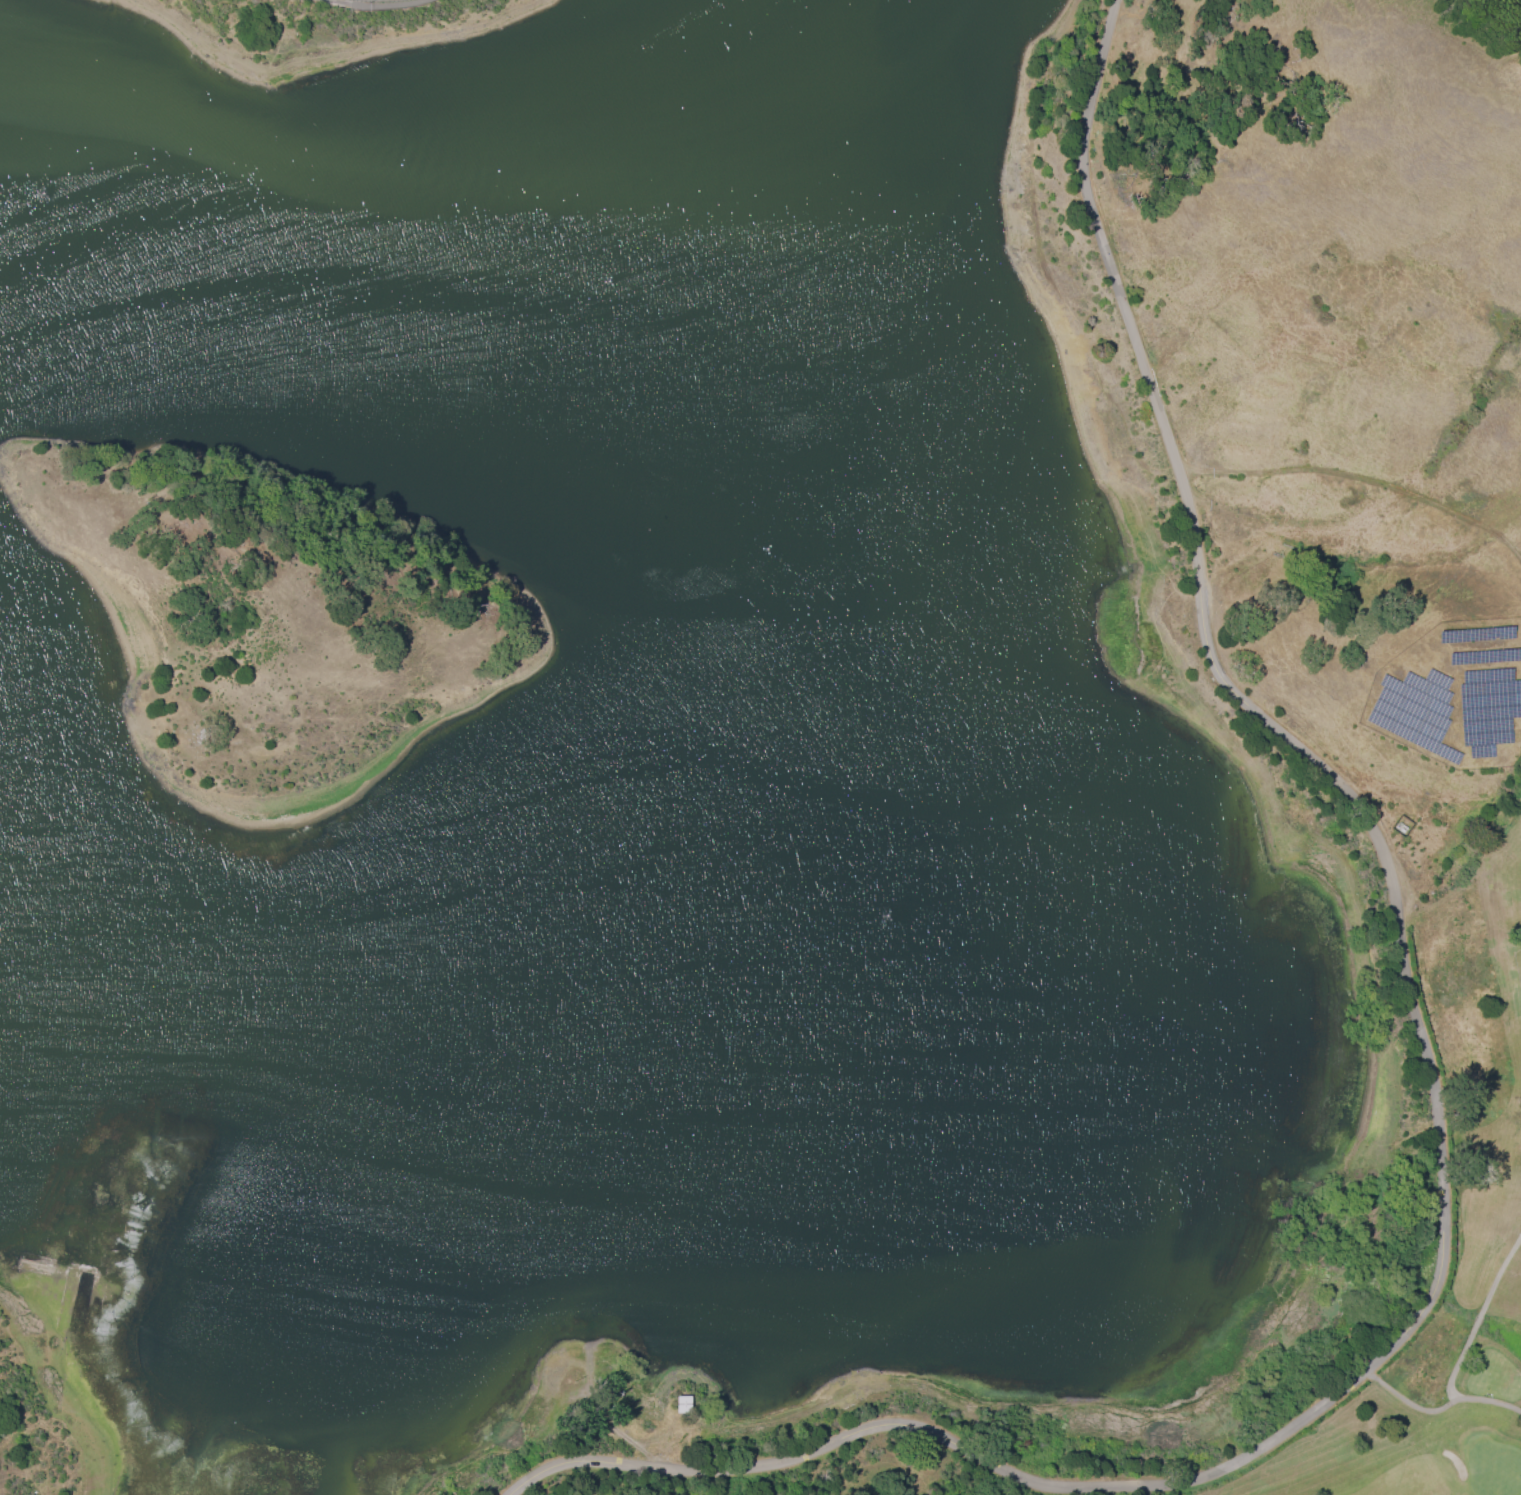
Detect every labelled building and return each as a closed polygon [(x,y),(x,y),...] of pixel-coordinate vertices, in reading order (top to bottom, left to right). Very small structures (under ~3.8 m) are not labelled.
[(675,1411),(675,1395),(688,1395),(689,1411),(675,1411)]
